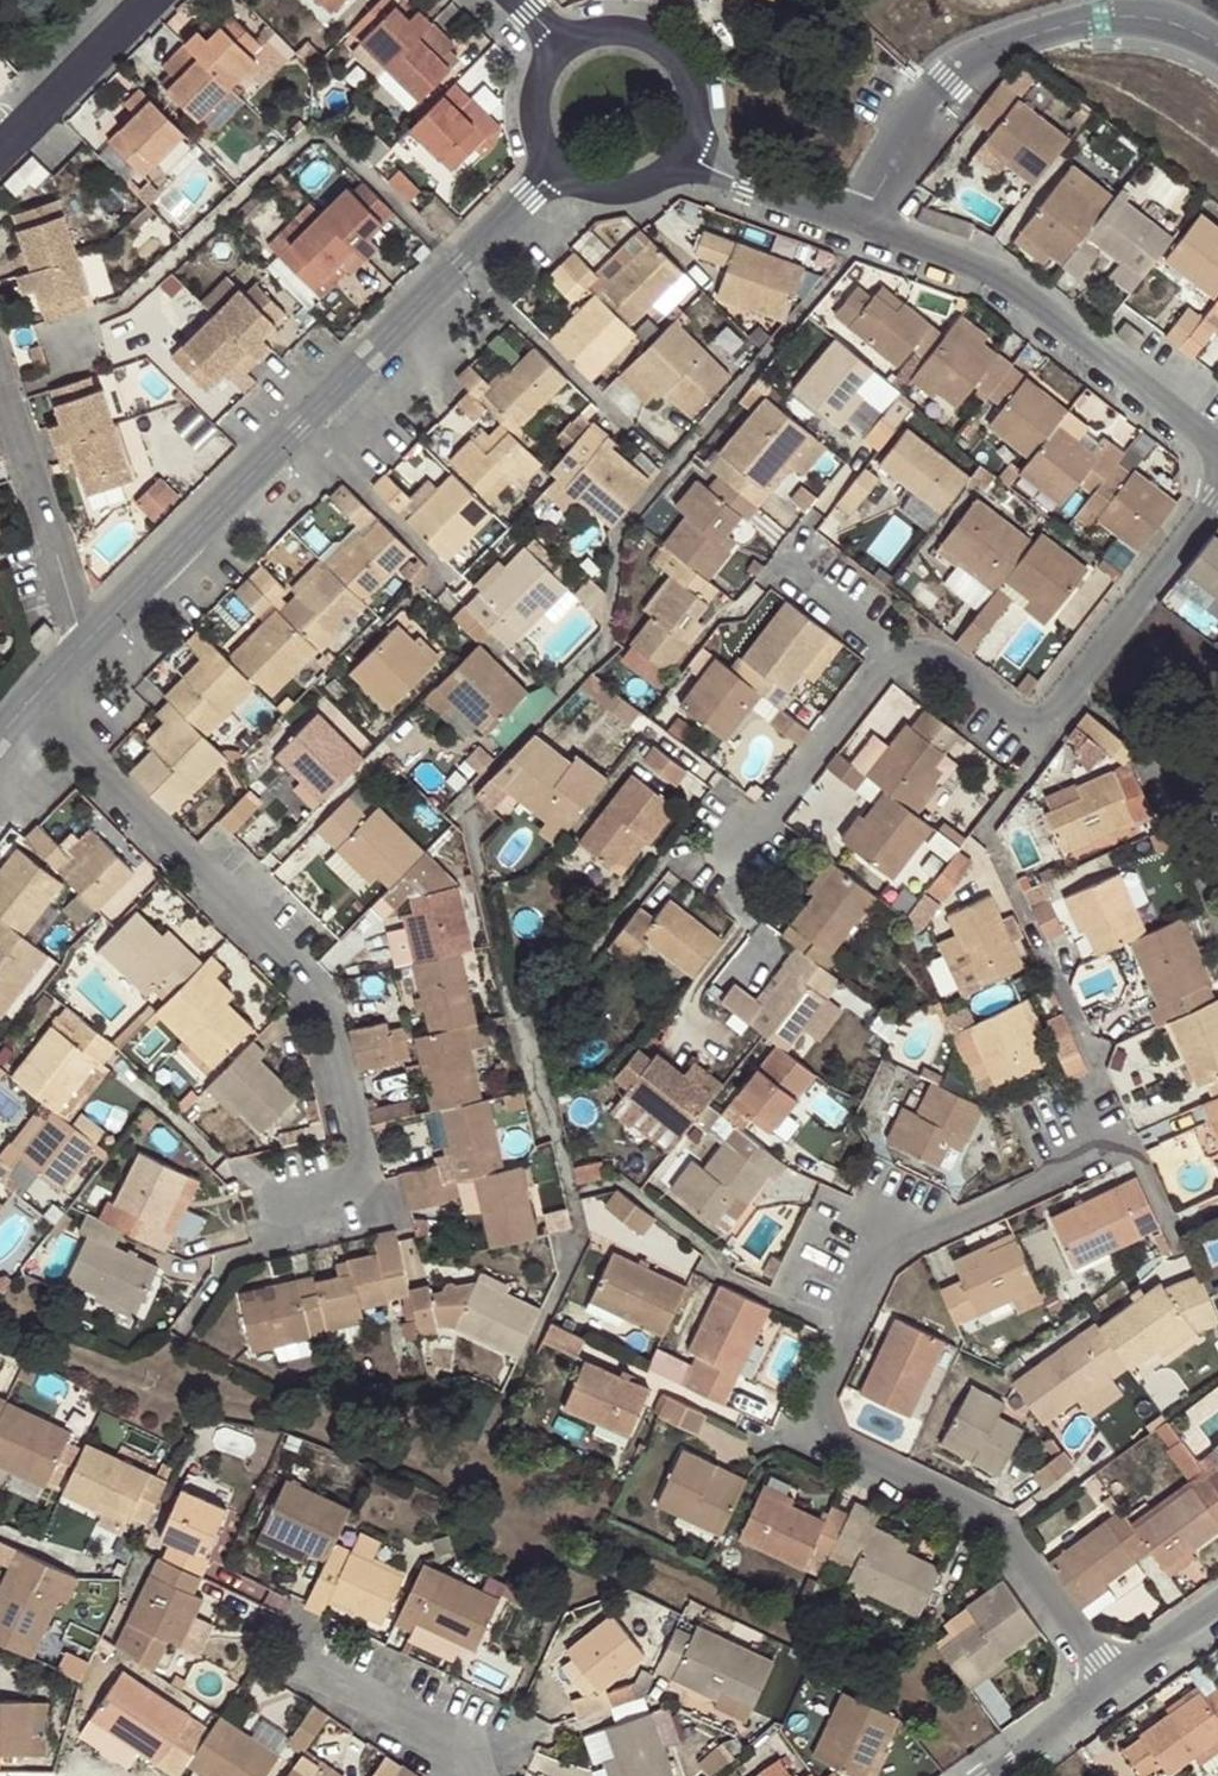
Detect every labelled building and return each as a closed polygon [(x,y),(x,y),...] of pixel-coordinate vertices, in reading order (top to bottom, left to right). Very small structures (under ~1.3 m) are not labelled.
[(332,12),(344,0),(319,0),(332,12)] [(431,20),(419,10),(411,18),(396,5),(391,0),(378,0),(364,14),(355,23),(368,36),(362,43),(353,52),(378,76),(385,66),(431,20)] [(378,0),(371,0),(360,10),(364,14),(378,0)] [(396,5),(411,18),(419,10),(410,0),(401,0),(396,5)] [(199,29),(185,43),(230,89),(259,61),(250,53),(259,44),(231,15),(216,30),(208,38),(199,29)] [(456,45),(431,20),(385,66),(421,101),(453,69),(443,59),(451,50),(456,45)] [(208,21),(199,29),(208,38),(216,30),(208,21)] [(355,23),(350,31),(362,43),(368,36),(355,23)] [(250,53),(259,61),(269,73),(276,63),(282,64),(278,50),(267,40),(259,44),(250,53)] [(230,89),(185,43),(163,64),(170,71),(178,79),(167,90),(197,120),(230,89)] [(460,59),(451,50),(443,59),(453,69),(460,59)] [(178,79),(170,71),(159,82),(167,90),(178,79)] [(471,99),(453,82),(408,128),(452,171),(486,137),(459,111),(471,99)] [(1071,140),(999,85),(975,117),(993,131),(987,140),(1010,157),(1005,163),(1036,186),(1071,140)] [(187,133),(141,87),(125,103),(130,107),(136,113),(126,124),(110,140),(144,175),(187,133)] [(216,137),(248,106),(230,89),(197,120),(216,137)] [(136,113),(130,107),(120,118),(126,124),(136,113)] [(441,173),(437,178),(448,189),(452,183),(441,173)] [(1053,255),(1064,263),(1105,210),(1063,178),(1022,231),(1053,255)] [(1139,186),(1130,179),(1119,194),(1128,201),(1139,186)] [(302,196),(286,180),(278,189),(294,204),(302,196)] [(395,213),(365,184),(355,193),(348,186),(320,214),(365,260),(380,245),(371,237),(395,213)] [(1128,201),(1119,194),(1105,210),(1064,263),(1082,278),(1104,249),(1120,262),(1108,276),(1130,293),(1174,237),(1128,201)] [(12,255),(19,275),(79,256),(60,198),(13,214),(25,250),(12,255)] [(1202,213),(1170,255),(1195,274),(1191,279),(1217,300),(1217,299),(1217,225),(1202,213)] [(351,274),(365,260),(320,214),(278,256),(313,291),(340,264),(348,272),(351,274)] [(643,230),(642,229),(597,274),(607,285),(653,239),(644,229),(643,230)] [(1047,262),(1053,255),(1022,231),(1017,239),(1047,262)] [(718,295),(786,320),(804,269),(703,232),(696,253),(729,265),(718,295)] [(607,285),(603,289),(635,320),(655,299),(684,271),(653,239),(607,285)] [(575,252),(561,265),(587,291),(590,287),(598,295),(603,289),(607,285),(597,274),(575,252)] [(1195,274),(1170,255),(1165,262),(1191,279),(1195,274)] [(48,320),(86,307),(82,294),(90,291),(79,256),(19,275),(24,292),(37,288),(48,320)] [(322,299),(348,272),(340,264),(313,291),(322,299)] [(587,291),(561,265),(549,277),(573,303),(587,291)] [(666,309),(693,280),(684,271),(655,299),(666,309)] [(230,276),(202,304),(213,314),(259,359),(272,346),(262,337),(287,313),(256,283),(247,293),(230,276)] [(884,284),(876,293),(898,311),(906,302),(884,284)] [(915,349),(928,360),(947,336),(906,302),(898,311),(876,293),(872,298),(857,286),(834,314),(899,369),(915,349)] [(603,289),(598,295),(630,325),(635,320),(603,289)] [(598,295),(551,343),(591,382),(638,333),(630,325),(598,295)] [(1210,309),(1217,315),(1217,302),(1216,300),(1210,309)] [(1190,305),(1167,336),(1180,346),(1202,318),(1203,317),(1190,305)] [(676,320),(685,311),(679,306),(671,315),(676,320)] [(689,316),(685,311),(676,320),(681,325),(689,316)] [(244,375),(259,359),(213,314),(171,356),(206,391),(224,373),(233,364),(242,374),(244,375)] [(991,337),(962,316),(956,323),(985,345),(991,337)] [(1180,346),(1196,359),(1217,330),(1202,318),(1180,346)] [(649,347),(620,376),(633,388),(641,380),(656,364),(673,381),(664,390),(693,418),(734,376),(681,325),(676,320),(662,334),(649,347)] [(650,321),(638,333),(649,347),(662,334),(650,321)] [(1147,336),(1127,321),(1117,334),(1137,349),(1147,336)] [(991,396),(1013,367),(985,345),(956,323),(947,336),(928,360),(909,385),(915,390),(920,383),(937,396),(940,392),(960,408),(976,387),(979,389),(975,394),(986,402),(991,396)] [(875,370),(837,339),(795,389),(842,427),(866,398),(857,391),(866,380),(875,370)] [(34,375),(50,370),(42,344),(25,349),(34,375)] [(518,426),(565,379),(534,348),(513,369),(495,388),(489,382),(471,364),(457,378),(470,391),(487,408),(503,424),(511,433),(518,426)] [(233,382),(242,374),(233,364),(224,373),(233,382)] [(508,364),(489,382),(495,388),(513,369),(508,364)] [(659,396),(664,390),(673,381),(656,364),(641,380),(659,396)] [(1070,411),(1013,367),(991,396),(1004,406),(989,425),(1032,459),(1070,411)] [(96,390),(91,375),(50,388),(61,420),(48,424),(53,442),(115,422),(104,387),(96,390)] [(857,391),(866,398),(874,388),(866,380),(857,391)] [(752,384),(740,399),(755,412),(768,396),(752,384)] [(470,391),(457,404),(475,421),(487,408),(470,391)] [(900,401),(912,410),(916,406),(904,395),(900,401)] [(721,477),(759,507),(792,466),(786,461),(811,430),(768,396),(755,412),(722,454),(733,463),(721,477)] [(900,425),(912,410),(900,401),(898,399),(896,398),(865,437),(881,449),(900,425)] [(595,408),(591,404),(578,414),(584,420),(595,408)] [(1089,427),(1070,411),(1032,459),(1024,469),(1021,473),(1062,505),(1080,484),(1094,495),(1117,465),(1120,463),(1104,450),(1098,457),(1077,441),(1084,432),(1089,427)] [(584,420),(578,414),(571,423),(584,434),(589,429),(590,427),(584,420)] [(115,422),(53,442),(60,464),(67,462),(75,459),(80,475),(87,495),(134,480),(115,422)] [(511,433),(503,424),(490,437),(481,446),(475,441),(473,439),(450,462),(489,500),(510,478),(518,486),(541,462),(526,448),(511,433)] [(907,431),(900,425),(881,449),(880,450),(887,456),(907,431)] [(533,441),(518,426),(511,433),(526,448),(533,441)] [(581,500),(613,525),(649,485),(638,475),(627,465),(602,446),(603,442),(589,429),(584,434),(550,471),(557,478),(545,494),(570,514),(581,500)] [(803,474),(827,444),(826,443),(811,430),(786,461),(792,466),(803,474)] [(969,480),(971,478),(908,430),(907,431),(887,456),(881,465),(907,485),(944,513),(969,480)] [(481,446),(490,437),(484,431),(475,441),(481,446)] [(1098,457),(1104,450),(1084,432),(1077,441),(1098,457)] [(75,459),(67,462),(72,478),(80,475),(75,459)] [(632,461),(627,465),(638,475),(642,469),(632,461)] [(997,475),(982,464),(971,478),(969,480),(984,491),(997,475)] [(1004,481),(1011,487),(1021,473),(1024,469),(1017,465),(1004,481)] [(1141,552),(1178,503),(1135,470),(1131,475),(1117,465),(1094,495),(1077,517),(1091,527),(1097,518),(1141,552)] [(866,467),(838,503),(853,515),(883,479),(866,467)] [(410,499),(388,474),(373,489),(397,512),(405,503),(410,499)] [(406,522),(446,561),(493,513),(453,475),(439,489),(420,508),(415,513),(406,522)] [(688,517),(665,545),(675,553),(709,581),(731,554),(719,544),(727,533),(741,516),(747,521),(759,507),(721,477),(719,475),(710,486),(700,478),(676,507),(688,517)] [(157,518),(183,494),(166,476),(140,501),(157,518)] [(412,500),(420,508),(439,489),(430,481),(412,500)] [(898,497),(933,525),(944,513),(907,485),(898,497)] [(792,502),(807,514),(812,509),(812,508),(820,498),(804,486),(792,502)] [(360,599),(408,551),(344,488),(332,500),(358,526),(341,543),(334,544),(320,558),(321,559),(328,567),(360,599)] [(980,584),(992,594),(1033,542),(977,498),(940,545),(984,579),(980,584)] [(405,503),(397,512),(406,522),(415,513),(405,503)] [(1089,569),(1041,532),(1033,542),(992,594),(956,641),(972,653),(1014,599),(1046,623),(1089,569)] [(740,542),(727,533),(719,544),(731,554),(733,552),(740,542)] [(840,533),(833,544),(843,552),(851,542),(840,533)] [(1179,579),(1212,605),(1217,597),(1217,536),(1215,534),(1179,579)] [(675,553),(665,545),(653,561),(663,569),(675,553)] [(984,579),(940,545),(937,550),(980,584),(984,579)] [(526,546),(468,605),(492,629),(510,647),(515,642),(524,632),(519,627),(538,608),(543,613),(569,587),(568,585),(575,578),(562,565),(554,573),(526,546)] [(696,616),(719,589),(709,581),(675,553),(663,569),(664,569),(672,576),(667,583),(644,611),(653,618),(632,644),(666,671),(688,643),(680,637),(696,616)] [(328,567),(321,559),(290,589),(298,597),(328,567)] [(1123,574),(1104,559),(1098,567),(1117,582),(1123,574)] [(427,576),(429,569),(424,564),(411,580),(418,586),(424,582),(426,579),(427,576)] [(262,566),(249,579),(274,602),(276,609),(281,614),(290,605),(282,597),(287,590),(262,566)] [(321,652),(367,606),(360,599),(328,567),(298,597),(290,605),(281,614),(318,649),(321,652)] [(660,575),(667,583),(672,576),(664,569),(660,575)] [(265,621),(276,609),(274,602),(249,579),(237,593),(265,621)] [(762,695),(779,708),(782,710),(792,696),(791,692),(804,675),(834,635),(789,600),(733,673),(762,695)] [(492,629),(468,605),(453,619),(479,643),(492,629)] [(524,632),(543,613),(538,608),(519,627),(524,632)] [(265,621),(231,657),(273,697),(318,649),(281,614),(276,609),(265,621)] [(706,624),(696,616),(680,637),(688,643),(706,624)] [(422,649),(413,641),(396,624),(349,672),(389,711),(439,659),(425,646),(422,649)] [(205,736),(256,684),(200,630),(185,645),(201,659),(208,667),(192,684),(184,676),(164,696),(171,703),(205,736)] [(814,684),(842,644),(834,635),(804,675),(814,684)] [(417,637),(413,641),(422,649),(425,646),(417,637)] [(515,642),(510,647),(524,661),(529,655),(515,642)] [(529,692),(479,643),(436,686),(476,725),(486,735),(489,733),(528,694),(529,692)] [(334,663),(339,658),(331,650),(325,655),(334,663)] [(320,660),(329,669),(334,663),(325,655),(324,654),(320,660)] [(201,659),(184,676),(192,684),(208,667),(201,659)] [(733,673),(717,659),(680,706),(720,737),(737,715),(743,720),(762,695),(733,673)] [(1030,672),(1017,688),(1027,697),(1040,680),(1030,672)] [(630,726),(642,712),(595,674),(582,689),(630,726)] [(556,693),(548,684),(533,699),(541,708),(556,693)] [(436,686),(425,697),(465,735),(476,725),(436,686)] [(489,733),(503,747),(541,708),(533,699),(528,694),(489,733)] [(154,750),(129,776),(169,815),(225,757),(205,736),(171,703),(157,716),(165,723),(180,738),(163,756),(155,748),(154,750)] [(768,723),(797,746),(809,731),(782,710),(779,708),(768,723)] [(959,734),(926,708),(915,722),(948,748),(959,734)] [(327,797),(364,759),(316,713),(275,755),(301,780),(306,776),(327,797)] [(1126,764),(1129,761),(1137,749),(1089,713),(1078,727),(1089,736),(1126,764)] [(725,742),(743,720),(737,715),(720,737),(725,742)] [(282,726),(277,721),(265,733),(271,739),(282,726)] [(915,722),(911,726),(946,753),(948,748),(915,722)] [(180,738),(165,723),(147,744),(154,750),(155,748),(163,756),(180,738)] [(875,734),(852,763),(869,776),(888,791),(914,811),(936,783),(928,776),(936,766),(946,753),(911,726),(907,723),(890,745),(875,734)] [(1078,727),(1069,738),(1073,742),(1074,748),(1077,750),(1089,736),(1078,727)] [(536,733),(500,778),(550,818),(565,830),(607,779),(577,755),(572,762),(536,733)] [(675,784),(685,770),(655,745),(643,760),(675,784)] [(852,763),(838,753),(826,768),(856,791),(869,776),(852,763)] [(1053,810),(1045,814),(1063,853),(1154,813),(1131,763),(1089,782),(1093,792),(1053,810)] [(928,776),(936,783),(944,773),(936,766),(928,776)] [(639,836),(648,843),(650,844),(678,808),(634,774),(581,842),(614,868),(639,836)] [(292,788),(313,810),(327,797),(306,776),(301,780),(292,788)] [(869,776),(856,791),(877,806),(888,791),(869,776)] [(1088,780),(1048,797),(1053,810),(1093,792),(1089,782),(1088,780)] [(936,783),(914,811),(920,815),(942,786),(936,783)] [(894,879),(935,827),(920,815),(914,811),(888,791),(877,806),(867,819),(872,823),(853,847),(894,879)] [(219,821),(232,834),(259,806),(244,794),(219,821)] [(391,887),(426,851),(379,806),(368,818),(347,797),(315,829),(363,876),(371,868),(381,877),(391,887)] [(872,823),(867,819),(862,816),(844,841),(853,847),(872,823)] [(538,832),(557,844),(565,830),(550,818),(538,832)] [(26,838),(97,911),(136,873),(104,840),(78,865),(67,854),(40,825),(26,838)] [(93,830),(67,854),(78,865),(104,840),(93,830)] [(622,875),(648,843),(639,836),(614,868),(622,875)] [(0,874),(0,915),(37,944),(48,930),(35,920),(63,884),(19,850),(0,874)] [(461,951),(473,949),(459,887),(426,851),(391,887),(383,896),(397,908),(409,896),(414,911),(417,924),(407,927),(415,962),(461,951)] [(974,864),(958,851),(928,891),(945,903),(974,864)] [(839,865),(832,860),(808,889),(815,895),(839,865)] [(832,953),(878,895),(839,865),(815,895),(783,936),(798,947),(829,971),(839,958),(832,953)] [(371,868),(363,876),(372,884),(381,877),(371,868)] [(1087,929),(1098,954),(1131,940),(1147,933),(1121,873),(1066,896),(1081,931),(1087,929)] [(950,915),(963,943),(973,965),(983,988),(1025,969),(992,896),(950,915)] [(1032,906),(1047,940),(1066,930),(1051,898),(1032,906)] [(695,978),(722,942),(669,901),(655,919),(639,908),(618,935),(639,952),(647,941),(695,978)] [(171,997),(204,963),(190,949),(181,958),(160,938),(162,935),(135,909),(95,950),(147,1001),(156,993),(161,988),(171,997)] [(417,924),(414,911),(404,915),(407,927),(417,924)] [(51,955),(37,944),(0,915),(0,941),(2,943),(0,945),(0,1019),(51,955)] [(1147,933),(1131,940),(1160,1005),(1152,1008),(1159,1024),(1168,1020),(1217,998),(1211,984),(1214,983),(1185,916),(1147,933)] [(181,958),(190,949),(168,930),(162,935),(160,938),(181,958)] [(973,965),(963,943),(947,951),(957,971),(973,965)] [(763,1007),(750,1024),(778,1045),(786,1052),(804,1029),(828,998),(836,988),(841,981),(829,971),(798,947),(782,967),(790,973),(763,1007)] [(415,962),(413,962),(421,998),(424,1011),(429,1033),(465,1024),(477,1022),(461,951),(415,962)] [(226,969),(212,956),(204,963),(171,997),(165,1003),(156,1012),(185,1041),(214,1069),(253,1029),(228,1004),(220,1012),(201,994),(217,978),(226,969)] [(756,1001),(763,1007),(790,973),(782,967),(756,1001)] [(234,996),(217,978),(201,994),(220,1012),(228,1004),(234,996)] [(841,981),(836,988),(856,1003),(861,996),(841,981)] [(156,993),(165,1003),(171,997),(161,988),(156,993)] [(424,1011),(421,998),(414,999),(417,1012),(424,1011)] [(828,998),(804,1029),(817,1039),(842,1008),(828,998)] [(1041,1026),(1029,998),(1020,1001),(1033,1029),(1041,1026)] [(1217,1096),(1217,998),(1168,1020),(1183,1055),(1193,1051),(1207,1083),(1214,1098),(1217,1096)] [(1020,1001),(971,1023),(998,1084),(1047,1063),(1033,1029),(1020,1001)] [(136,1018),(144,1026),(156,1012),(150,1005),(136,1018)] [(68,1007),(12,1079),(44,1105),(56,1113),(75,1090),(97,1062),(102,1066),(118,1047),(68,1007)] [(966,1011),(948,1018),(954,1031),(971,1023),(966,1011)] [(892,1041),(899,1026),(881,1012),(872,1027),(892,1041)] [(1089,1069),(1065,1015),(1046,1023),(1069,1078),(1089,1069)] [(487,1043),(483,1021),(477,1022),(465,1024),(470,1047),(487,1043)] [(385,1023),(350,1030),(354,1049),(390,1042),(388,1035),(385,1023)] [(971,1023),(954,1031),(981,1091),(998,1084),(971,1023)] [(465,1024),(429,1033),(413,1036),(430,1111),(442,1109),(482,1100),(470,1047),(465,1024)] [(388,1035),(390,1042),(409,1037),(408,1030),(388,1035)] [(402,1039),(390,1042),(394,1062),(406,1059),(402,1039)] [(207,1076),(214,1069),(185,1041),(179,1048),(207,1076)] [(267,1054),(254,1042),(211,1087),(241,1115),(263,1136),(300,1097),(261,1060),(267,1054)] [(390,1042),(354,1049),(359,1070),(394,1062),(390,1042)] [(796,1099),(815,1075),(786,1052),(778,1045),(723,1115),(737,1126),(743,1131),(752,1119),(770,1132),(796,1099)] [(632,1097),(681,1135),(691,1122),(706,1103),(720,1085),(695,1065),(687,1075),(658,1052),(653,1059),(639,1048),(615,1078),(629,1090),(619,1102),(625,1106),(632,1097)] [(1128,1052),(1116,1049),(1112,1066),(1124,1070),(1128,1052)] [(1193,1051),(1183,1055),(1199,1087),(1207,1083),(1193,1051)] [(97,1062),(75,1090),(81,1093),(102,1066),(97,1062)] [(970,1142),(987,1105),(931,1079),(916,1111),(902,1105),(885,1140),(940,1165),(949,1145),(954,1135),(968,1141),(970,1142)] [(211,1087),(204,1092),(236,1120),(241,1115),(211,1087)] [(506,1112),(526,1106),(523,1092),(502,1096),(506,1112)] [(1214,1098),(1204,1102),(1212,1120),(1217,1117),(1217,1096),(1214,1098)] [(401,1171),(405,1189),(457,1178),(474,1175),(503,1169),(488,1099),(482,1100),(442,1109),(450,1145),(451,1152),(444,1154),(434,1156),(435,1163),(401,1171)] [(806,1106),(796,1099),(770,1132),(778,1140),(806,1106)] [(706,1103),(691,1122),(707,1133),(709,1130),(724,1142),(737,1126),(723,1115),(706,1103)] [(44,1105),(36,1116),(45,1123),(23,1152),(18,1158),(62,1191),(97,1145),(56,1113),(44,1105)] [(151,1130),(160,1118),(149,1109),(139,1120),(151,1130)] [(45,1123),(36,1116),(15,1145),(23,1152),(45,1123)] [(305,1129),(308,1142),(326,1137),(323,1125),(305,1129)] [(775,1177),(786,1162),(743,1131),(737,1126),(724,1142),(704,1168),(693,1159),(669,1190),(715,1225),(739,1193),(749,1200),(769,1173),(775,1177)] [(954,1135),(949,1145),(963,1152),(968,1141),(954,1135)] [(109,1201),(100,1220),(123,1231),(166,1251),(174,1233),(163,1227),(188,1176),(140,1153),(115,1204),(109,1201)] [(4,1183),(8,1178),(13,1170),(0,1159),(0,1180),(4,1183)] [(474,1175),(490,1247),(538,1236),(527,1188),(522,1164),(503,1169),(474,1175)] [(530,1165),(522,1164),(527,1188),(535,1186),(530,1165)] [(197,1180),(188,1176),(163,1227),(174,1233),(193,1199),(188,1197),(197,1180)] [(8,1178),(4,1183),(17,1193),(22,1187),(8,1178)] [(405,1189),(410,1211),(448,1202),(448,1199),(460,1197),(457,1178),(405,1189)] [(1161,1226),(1138,1178),(1052,1219),(1071,1258),(1104,1243),(1108,1251),(1161,1226)] [(653,1217),(618,1190),(605,1208),(640,1234),(653,1217)] [(739,1193),(715,1225),(724,1230),(749,1200),(739,1193)] [(57,1223),(48,1233),(57,1240),(74,1220),(65,1212),(57,1223)] [(100,1220),(87,1213),(78,1233),(86,1237),(66,1280),(98,1295),(139,1315),(161,1268),(136,1256),(127,1252),(127,1253),(115,1248),(123,1231),(100,1220)] [(397,1231),(374,1236),(378,1253),(347,1260),(350,1272),(338,1275),(315,1280),(326,1330),(366,1320),(362,1306),(390,1300),(389,1297),(397,1295),(400,1307),(413,1304),(410,1289),(397,1231)] [(1154,1235),(1162,1254),(1173,1249),(1164,1231),(1154,1235)] [(1015,1240),(1013,1233),(987,1245),(990,1251),(1015,1240)] [(1209,1241),(1217,1260),(1217,1236),(1209,1241)] [(962,1280),(942,1289),(958,1323),(1016,1296),(1037,1286),(1015,1240),(990,1251),(987,1245),(953,1261),(962,1280)] [(1104,1243),(1071,1258),(1075,1266),(1108,1251),(1104,1243)] [(127,1252),(136,1256),(139,1250),(129,1247),(127,1252)] [(664,1335),(686,1288),(611,1254),(593,1293),(627,1308),(623,1316),(664,1335)] [(764,1274),(774,1279),(784,1260),(774,1255),(764,1274)] [(335,1261),(338,1275),(350,1272),(347,1260),(335,1261)] [(481,1270),(478,1278),(508,1291),(512,1285),(481,1270)] [(315,1280),(314,1276),(298,1280),(299,1286),(273,1292),(271,1285),(237,1292),(251,1351),(276,1346),(310,1338),(327,1335),(326,1330),(315,1280)] [(1202,1276),(1168,1290),(1162,1281),(1147,1292),(1142,1286),(1129,1295),(1134,1302),(1100,1327),(1130,1368),(1155,1350),(1191,1324),(1197,1331),(1217,1323),(1217,1315),(1202,1276)] [(455,1326),(518,1358),(542,1309),(508,1291),(478,1278),(476,1282),(458,1286),(456,1284),(452,1282),(448,1282),(444,1285),(443,1290),(430,1292),(429,1285),(410,1289),(413,1304),(416,1319),(418,1327),(437,1327),(455,1326)] [(298,1280),(271,1285),(273,1292),(299,1286),(298,1280)] [(1042,1295),(1043,1298),(1049,1295),(1046,1285),(1039,1289),(1042,1295)] [(751,1342),(768,1307),(721,1286),(691,1352),(697,1355),(728,1369),(742,1338),(751,1342)] [(1039,1289),(1037,1286),(1016,1296),(1020,1304),(1042,1295),(1039,1289)] [(627,1308),(593,1293),(591,1300),(623,1316),(627,1308)] [(139,1315),(98,1295),(94,1304),(135,1321),(139,1315)] [(416,1319),(413,1304),(400,1307),(398,1306),(401,1323),(416,1319)] [(898,1318),(890,1335),(895,1338),(881,1367),(876,1364),(862,1393),(908,1416),(945,1341),(898,1318)] [(1097,1322),(1014,1382),(1044,1423),(1078,1398),(1112,1374),(1115,1379),(1130,1368),(1100,1327),(1097,1322)] [(552,1323),(544,1339),(579,1356),(586,1339),(552,1323)] [(1191,1324),(1155,1350),(1162,1356),(1197,1331),(1191,1324)] [(439,1334),(437,1327),(418,1327),(420,1337),(439,1334)] [(895,1338),(890,1335),(876,1364),(881,1367),(895,1338)] [(310,1338),(276,1346),(279,1362),(313,1355),(310,1338)] [(736,1374),(751,1342),(742,1338),(728,1369),(736,1374)] [(736,1374),(697,1355),(691,1365),(691,1366),(731,1385),(736,1374)] [(429,1381),(438,1379),(434,1360),(425,1363),(429,1381)] [(651,1389),(585,1360),(565,1407),(631,1435),(651,1389)] [(683,1384),(733,1408),(741,1389),(731,1385),(691,1366),(683,1384)] [(1126,1393),(1115,1379),(1112,1374),(1078,1398),(1093,1418),(1126,1393)] [(972,1387),(948,1430),(980,1447),(972,1460),(1000,1475),(1024,1431),(999,1417),(1005,1405),(972,1387)] [(660,1415),(668,1397),(661,1394),(653,1411),(660,1415)] [(700,1435),(708,1417),(668,1397),(660,1415),(659,1417),(700,1435)] [(6,1402),(0,1416),(0,1468),(13,1474),(16,1467),(49,1482),(58,1487),(69,1464),(59,1459),(72,1433),(6,1402)] [(1168,1421),(1162,1412),(1144,1426),(1150,1435),(1159,1428),(1168,1421)] [(1182,1440),(1168,1421),(1159,1428),(1173,1447),(1182,1440)] [(980,1447),(948,1430),(941,1443),(972,1460),(980,1447)] [(1063,1450),(1052,1434),(1042,1439),(1053,1458),(1063,1450)] [(1205,1472),(1182,1440),(1173,1447),(1170,1449),(1193,1480),(1205,1472)] [(156,1476),(87,1444),(63,1495),(95,1510),(98,1502),(131,1517),(147,1524),(167,1482),(156,1476)] [(658,1505),(723,1534),(744,1489),(714,1475),(718,1465),(684,1450),(658,1505)] [(1033,1472),(1044,1488),(1075,1466),(1063,1450),(1053,1458),(1033,1472)] [(167,1482),(173,1467),(163,1462),(156,1476),(167,1482)] [(744,1489),(748,1479),(718,1465),(714,1475),(744,1489)] [(16,1467),(13,1474),(44,1489),(49,1482),(16,1467)] [(1208,1476),(1217,1490),(1217,1469),(1208,1476)] [(1152,1550),(1165,1568),(1193,1549),(1217,1531),(1217,1490),(1208,1476),(1205,1472),(1193,1480),(1196,1484),(1136,1528),(1152,1550)] [(1097,1473),(1086,1481),(1103,1503),(1106,1501),(1113,1495),(1097,1473)] [(334,1544),(350,1510),(286,1480),(262,1531),(307,1552),(326,1561),(334,1544)] [(1193,1480),(1132,1523),(1136,1528),(1196,1484),(1193,1480)] [(765,1484),(761,1491),(792,1506),(796,1498),(765,1484)] [(170,1544),(164,1560),(201,1577),(209,1559),(204,1557),(212,1541),(216,1532),(226,1510),(182,1490),(159,1539),(170,1544)] [(835,1548),(850,1515),(832,1506),(825,1521),(792,1506),(761,1491),(739,1538),(822,1576),(832,1555),(835,1548)] [(1113,1495),(1106,1501),(1115,1515),(1123,1509),(1113,1495)] [(98,1502),(95,1510),(127,1525),(131,1517),(98,1502)] [(1115,1515),(1050,1562),(1080,1603),(1107,1583),(1152,1550),(1136,1528),(1132,1523),(1123,1509),(1115,1515)] [(864,1523),(850,1515),(835,1548),(849,1554),(864,1523)] [(835,1548),(832,1555),(854,1565),(869,1534),(874,1527),(864,1523),(849,1554),(835,1548)] [(869,1534),(906,1552),(910,1544),(874,1527),(869,1534)] [(361,1530),(351,1552),(373,1562),(383,1541),(361,1530)] [(302,1563),(307,1552),(262,1531),(257,1542),(302,1563)] [(224,1536),(216,1532),(212,1541),(220,1544),(224,1536)] [(921,1615),(942,1569),(906,1552),(869,1534),(854,1565),(847,1580),(870,1591),(921,1615)] [(326,1561),(304,1605),(322,1613),(327,1604),(329,1599),(356,1612),(383,1624),(405,1578),(373,1562),(351,1552),(334,1544),(326,1561)] [(1165,1568),(1170,1574),(1196,1554),(1193,1549),(1165,1568)] [(18,1550),(10,1566),(15,1569),(0,1601),(0,1645),(32,1660),(49,1626),(61,1600),(66,1602),(77,1578),(18,1550)] [(164,1560),(159,1557),(135,1608),(115,1645),(151,1670),(167,1640),(178,1646),(195,1615),(203,1599),(193,1593),(201,1577),(164,1560)] [(423,1562),(394,1623),(414,1633),(418,1623),(461,1644),(477,1651),(501,1599),(423,1562)] [(10,1566),(0,1585),(0,1601),(15,1569),(10,1566)] [(1002,1656),(1040,1629),(1004,1579),(966,1607),(977,1621),(941,1647),(966,1681),(1002,1656)] [(867,1598),(870,1591),(847,1580),(844,1587),(867,1598)] [(1107,1583),(1080,1603),(1088,1613),(1114,1594),(1107,1583)] [(329,1599),(327,1604),(353,1617),(356,1612),(329,1599)] [(79,1609),(66,1602),(61,1600),(49,1626),(65,1634),(79,1609)] [(135,1608),(119,1600),(101,1637),(115,1645),(135,1608)] [(258,1626),(266,1608),(258,1603),(249,1622),(258,1626)] [(572,1659),(599,1692),(605,1687),(645,1655),(612,1614),(566,1652),(572,1659)] [(195,1615),(178,1646),(201,1657),(216,1626),(195,1615)] [(418,1623),(414,1633),(410,1638),(455,1658),(461,1644),(418,1623)] [(692,1633),(676,1626),(655,1672),(717,1700),(715,1706),(749,1722),(776,1661),(696,1625),(692,1633)] [(81,1681),(94,1653),(84,1649),(72,1676),(81,1681)] [(966,1681),(972,1689),(1009,1664),(1002,1656),(966,1681)] [(560,1668),(584,1697),(599,1692),(572,1659),(560,1668)] [(584,1697),(572,1701),(578,1719),(645,1696),(654,1675),(642,1670),(633,1687),(608,1695),(605,1687),(599,1692),(584,1697)] [(177,1775),(178,1775),(186,1764),(208,1731),(121,1673),(90,1718),(139,1751),(177,1775)] [(1169,1713),(1202,1690),(1198,1685),(1164,1707),(1169,1713)] [(1207,1697),(1202,1690),(1169,1713),(1140,1734),(1167,1772),(1194,1753),(1217,1736),(1217,1689),(1207,1697)] [(898,1717),(898,1716),(845,1691),(814,1756),(856,1775),(859,1775),(873,1745),(883,1749),(898,1717)] [(47,1757),(47,1736),(32,1735),(33,1702),(0,1701),(0,1756),(47,1757)] [(32,1735),(47,1736),(49,1702),(33,1702),(32,1735)] [(328,1715),(312,1704),(286,1742),(303,1754),(329,1715),(328,1715)] [(605,1728),(616,1757),(623,1775),(674,1775),(664,1747),(681,1741),(668,1706),(605,1728)] [(219,1716),(208,1731),(186,1764),(204,1775),(266,1775),(280,1756),(219,1716)] [(139,1751),(90,1718),(79,1737),(126,1769),(139,1751)] [(1217,1753),(1217,1736),(1194,1753),(1202,1765),(1217,1753)] [(859,1775),(877,1775),(888,1752),(883,1749),(873,1745),(859,1775)] [(303,1754),(292,1769),(302,1775),(336,1775),(303,1754)] [(402,1767),(386,1756),(372,1775),(396,1775),(402,1767)] [(616,1757),(602,1762),(607,1775),(623,1775),(616,1757)] [(782,1759),(760,1774),(761,1775),(794,1775),(782,1759)] [(403,1765),(402,1767),(396,1775),(418,1775),(403,1765)]
